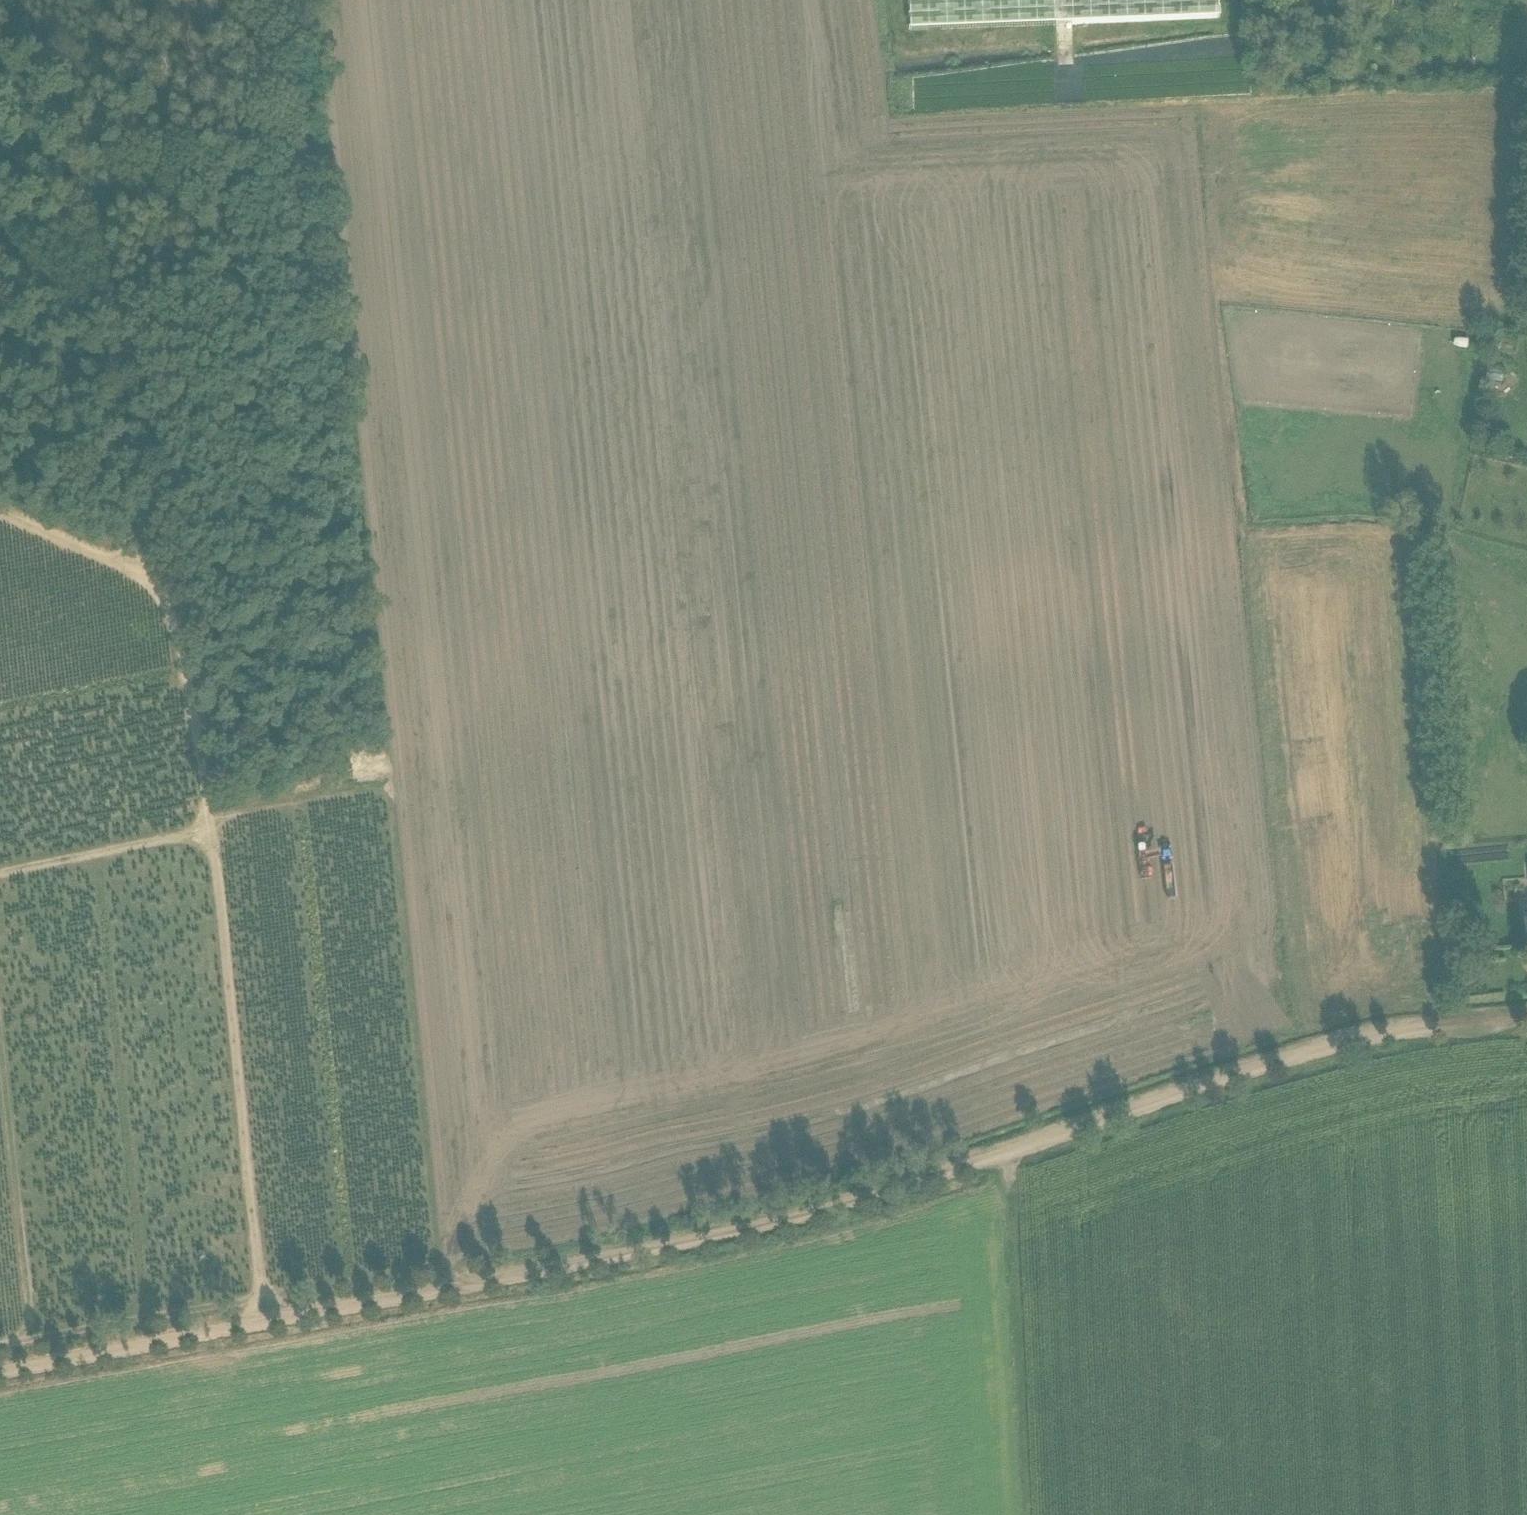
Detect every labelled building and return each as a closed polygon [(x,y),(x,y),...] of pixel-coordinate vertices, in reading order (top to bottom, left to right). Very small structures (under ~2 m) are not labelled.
[(910,30),(1219,18),(1218,0),(909,0),(910,30)]
